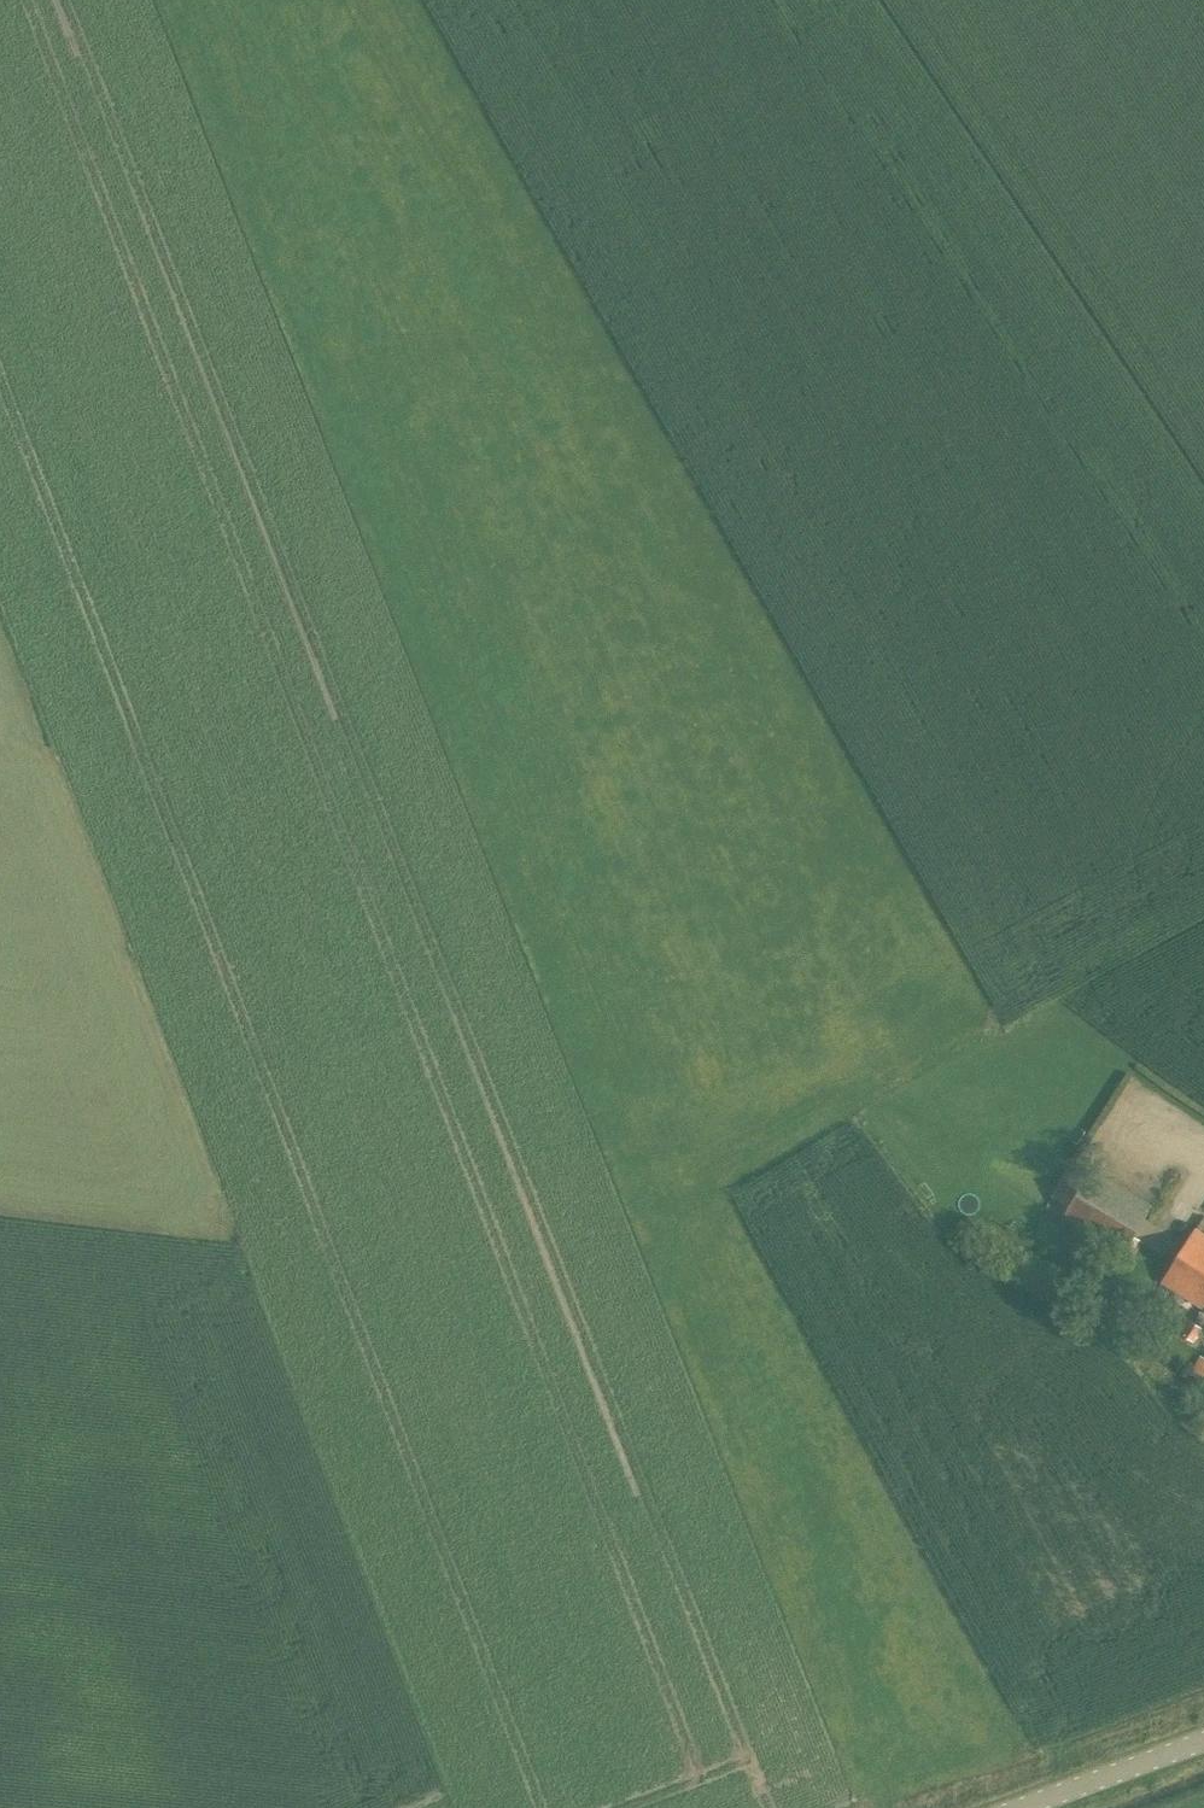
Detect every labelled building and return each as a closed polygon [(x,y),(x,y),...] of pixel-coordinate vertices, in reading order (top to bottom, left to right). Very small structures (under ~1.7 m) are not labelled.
[(1086,1179),(1067,1167),(1051,1195),(1070,1206),(1062,1219),(1128,1258),(1139,1239),(1133,1235),(1151,1205),(1092,1170),(1086,1179)] [(1195,1228),(1161,1283),(1203,1309),(1203,1234),(1195,1228)] [(1190,1320),(1181,1334),(1193,1342),(1202,1328),(1190,1320)] [(1199,1355),(1190,1373),(1203,1381),(1203,1358),(1199,1355)]
